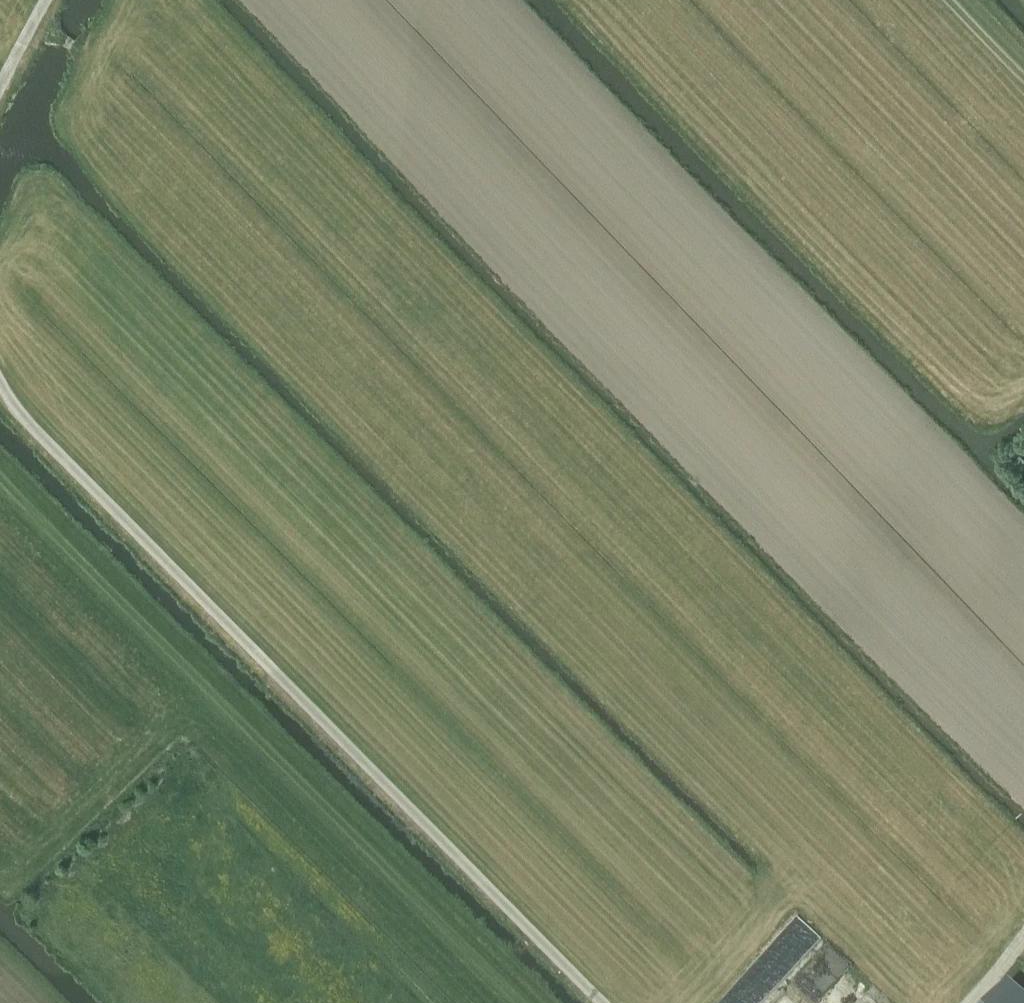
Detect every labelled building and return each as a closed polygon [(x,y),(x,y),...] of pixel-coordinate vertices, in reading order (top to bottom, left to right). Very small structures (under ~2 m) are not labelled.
[(992,1002),(1023,1002),(1023,1000),(1008,985),(992,1002)]
